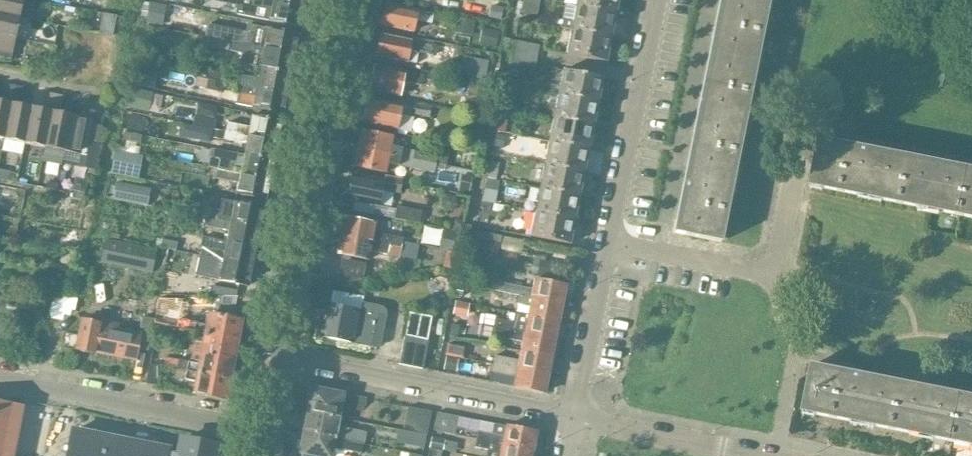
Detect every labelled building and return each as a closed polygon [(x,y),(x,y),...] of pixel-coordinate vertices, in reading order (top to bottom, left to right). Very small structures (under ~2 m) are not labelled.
[(19,19),(22,0),(0,0),(0,15),(19,19)] [(235,14),(299,27),(302,7),(265,0),(240,0),(239,6),(236,6),(235,14)] [(520,13),(536,16),(540,0),(522,0),(520,13)] [(617,0),(577,0),(575,7),(615,14),(617,0)] [(720,26),(681,222),(675,221),(672,233),(720,243),(743,127),(743,125),(743,124),(750,93),(768,0),(725,0),(720,26)] [(148,2),(146,21),(164,23),(166,3),(148,2)] [(433,15),(386,5),(382,26),(412,32),(415,21),(431,24),(433,15)] [(610,38),(615,14),(575,7),(565,5),(560,28),(571,30),(610,38)] [(453,17),(434,13),(432,20),(452,24),(453,17)] [(0,15),(0,36),(15,39),(19,19),(0,15)] [(454,30),(474,34),(476,20),(456,16),(454,30)] [(425,30),(425,29),(425,27),(424,26),(423,25),(422,24),(421,24),(419,23),(418,24),(417,24),(416,25),(415,26),(415,27),(414,29),(415,30),(415,32),(416,33),(417,33),(418,34),(419,34),(421,34),(422,33),(423,32),(424,31),(425,30)] [(206,27),(204,38),(209,39),(229,43),(230,43),(242,45),(243,46),(293,55),(297,35),(267,29),(247,25),(245,34),(206,27)] [(481,42),(498,44),(500,30),(482,28),(481,42)] [(610,38),(571,30),(566,55),(605,63),(610,38)] [(0,36),(0,58),(10,60),(15,39),(0,36)] [(451,65),(454,48),(434,44),(433,46),(380,36),(376,56),(415,64),(417,53),(432,56),(431,61),(451,65)] [(209,39),(207,47),(227,51),(229,43),(209,39)] [(538,47),(514,42),(512,52),(536,57),(538,47)] [(230,43),(229,51),(241,54),(239,65),(259,69),(289,75),(293,55),(243,46),(242,45),(230,43)] [(536,57),(512,52),(510,63),(534,68),(536,57)] [(143,64),(141,74),(157,78),(160,69),(143,64)] [(404,72),(374,66),(369,90),(399,96),(402,82),(421,86),(423,80),(439,83),(440,75),(405,68),(404,72)] [(222,82),(224,74),(188,67),(187,75),(208,79),(222,82)] [(516,84),(519,69),(509,67),(506,82),(516,84)] [(289,75),(259,69),(257,79),(237,75),(235,84),(285,94),(289,75)] [(602,79),(563,71),(558,95),(597,102),(602,79)] [(220,93),(222,82),(208,79),(206,90),(220,93)] [(285,94),(235,84),(234,93),(254,96),(252,108),(281,114),(285,94)] [(0,102),(0,139),(3,140),(14,86),(6,85),(3,97),(6,98),(5,103),(0,102)] [(509,110),(514,86),(506,85),(501,109),(509,110)] [(31,108),(21,106),(16,105),(17,100),(20,101),(22,88),(14,86),(3,140),(24,144),(31,108)] [(45,111),(31,108),(24,144),(44,148),(55,94),(46,93),(44,105),(46,106),(45,111)] [(71,116),(57,113),(58,108),(60,109),(63,96),(55,94),(44,148),(65,152),(71,116)] [(597,102),(558,95),(553,119),(592,126),(597,102)] [(384,102),(367,99),(365,109),(363,110),(361,119),(363,121),(363,123),(376,125),(376,126),(407,132),(410,117),(400,115),(402,105),(384,101),(384,102)] [(214,129),(215,120),(218,105),(198,101),(195,116),(194,116),(194,119),(179,116),(178,121),(214,129)] [(86,156),(91,129),(94,111),(85,109),(83,118),(71,116),(65,152),(80,155),(86,156)] [(504,133),(508,114),(500,112),(496,132),(504,133)] [(280,122),(251,116),(249,127),(226,123),(224,132),(276,142),(280,122)] [(592,126),(553,119),(548,142),(588,149),(592,126)] [(212,137),(214,129),(178,121),(177,130),(191,133),(212,137)] [(98,130),(91,129),(86,156),(80,155),(77,168),(93,170),(97,146),(95,145),(98,130)] [(402,149),(404,140),(361,131),(357,150),(399,158),(435,165),(443,167),(445,158),(437,156),(402,149)] [(276,142),(224,132),(223,140),(245,144),(243,156),(272,161),(276,142)] [(501,149),(504,136),(496,134),(493,147),(501,149)] [(938,168),(832,147),(833,141),(820,139),(811,186),(927,209),(930,210),(971,218),(971,175),(938,168)] [(588,149),(548,142),(544,166),(583,173),(588,149)] [(435,165),(399,158),(357,150),(354,167),(385,173),(387,164),(398,166),(433,174),(435,165)] [(138,179),(142,156),(115,151),(110,174),(138,179)] [(176,153),(175,161),(191,164),(193,156),(176,153)] [(272,161),(243,156),(241,166),(218,161),(217,169),(268,181),(272,161)] [(495,180),(498,164),(490,162),(487,178),(495,180)] [(583,173),(544,166),(539,189),(578,196),(583,173)] [(268,181),(217,169),(215,178),(237,183),(235,194),(264,200),(268,181)] [(7,181),(9,172),(0,170),(0,180),(7,181)] [(378,207),(382,190),(384,181),(352,174),(347,200),(378,207)] [(74,178),(71,193),(83,196),(87,181),(74,178)] [(399,194),(402,181),(384,178),(384,181),(382,190),(399,194)] [(493,188),(495,180),(487,178),(485,187),(493,188)] [(146,205),(150,189),(115,182),(112,199),(146,205)] [(490,204),(493,190),(485,189),(482,202),(490,204)] [(578,196),(539,189),(534,212),(574,220),(578,196)] [(259,228),(263,208),(221,200),(218,211),(209,209),(207,217),(259,228)] [(490,204),(482,202),(478,222),(486,224),(490,204)] [(423,211),(398,207),(395,219),(420,224),(423,211)] [(574,220),(534,212),(529,237),(569,245),(574,220)] [(259,228),(207,217),(205,226),(228,231),(226,241),(255,247),(259,228)] [(344,218),(340,236),(401,248),(402,242),(402,241),(402,240),(391,238),(391,236),(373,233),(375,224),(344,218)] [(500,237),(470,230),(471,226),(465,225),(461,247),(497,254),(500,237)] [(423,240),(440,243),(442,229),(426,226),(423,240)] [(340,236),(337,254),(368,260),(369,251),(399,258),(400,255),(413,258),(414,250),(415,245),(402,242),(401,248),(340,236)] [(104,241),(99,264),(150,275),(155,252),(104,241)] [(161,241),(159,249),(175,252),(176,244),(161,241)] [(255,247),(226,241),(224,252),(201,248),(200,256),(251,266),(255,247)] [(200,256),(196,276),(218,281),(247,286),(251,266),(200,256)] [(561,304),(565,286),(534,280),(532,290),(496,283),(495,291),(518,296),(561,304)] [(73,318),(77,297),(54,293),(50,314),(73,318)] [(558,321),(561,304),(518,296),(517,304),(529,306),(527,315),(558,321)] [(178,319),(182,300),(158,299),(157,303),(155,314),(178,319)] [(149,344),(155,314),(157,303),(145,300),(139,334),(112,328),(112,326),(81,320),(75,350),(134,362),(136,349),(147,351),(149,344)] [(361,312),(326,305),(320,337),(371,347),(377,315),(378,309),(376,307),(362,304),(361,312)] [(558,321),(527,315),(514,313),(512,323),(497,320),(495,329),(554,340),(558,321)] [(240,333),(242,323),(240,322),(240,321),(209,315),(207,326),(186,322),(184,331),(236,341),(238,333),(240,333)] [(554,340),(495,329),(493,337),(522,343),(520,351),(551,357),(554,340)] [(234,350),(236,341),(184,331),(182,339),(189,341),(187,352),(201,355),(235,361),(237,350),(234,350)] [(427,342),(404,337),(398,365),(422,369),(427,342)] [(466,346),(448,343),(445,356),(463,359),(466,346)] [(551,357),(520,351),(518,361),(494,356),(492,365),(547,376),(551,357)] [(233,372),(235,361),(201,355),(199,365),(168,359),(166,368),(176,370),(228,380),(230,372),(233,372)] [(149,364),(145,384),(156,386),(157,386),(161,367),(149,364)] [(547,376),(492,365),(491,372),(515,377),(513,387),(543,393),(547,376)] [(824,373),(825,367),(813,365),(803,412),(971,446),(971,403),(824,373)] [(228,380),(176,370),(174,378),(195,383),(193,394),(224,400),(225,399),(227,399),(229,389),(227,388),(228,380)] [(343,395),(310,388),(306,407),(308,408),(307,415),(338,421),(343,395)] [(365,399),(355,397),(353,405),(364,407),(365,399)] [(21,408),(0,404),(0,455),(11,455),(21,408)] [(431,412),(407,407),(402,431),(414,434),(426,436),(431,412)] [(436,413),(433,431),(454,435),(458,417),(436,413)] [(364,434),(336,429),(338,421),(307,415),(303,433),(362,444),(364,434)] [(535,433),(493,424),(491,434),(477,432),(476,439),(532,450),(535,433)] [(216,447),(180,440),(177,455),(166,453),(166,451),(71,432),(71,435),(66,455),(214,455),(216,447)] [(303,433),(299,453),(313,455),(331,455),(332,449),(360,454),(362,444),(303,433)] [(414,434),(412,446),(424,449),(426,436),(414,434)] [(431,437),(429,449),(442,451),(443,452),(443,451),(445,440),(431,437)] [(476,439),(474,448),(488,450),(487,455),(531,455),(532,450),(476,439)]
